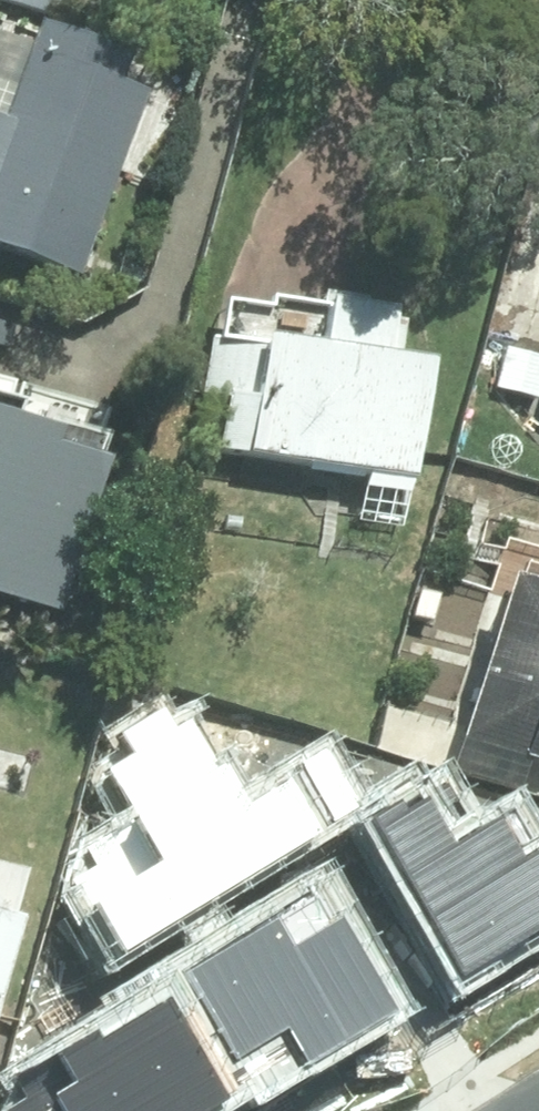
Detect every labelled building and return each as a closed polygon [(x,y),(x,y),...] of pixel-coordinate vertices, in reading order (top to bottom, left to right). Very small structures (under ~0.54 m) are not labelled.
[(51,17),(56,0),(0,0),(0,3),(51,17)] [(35,31),(0,129),(0,188),(49,205),(39,233),(80,247),(135,92),(118,86),(126,64),(35,31)] [(223,450),(424,480),(442,359),(404,353),(412,310),(371,305),(372,297),(327,291),(318,355),(212,338),(203,399),(229,402),(223,450)] [(538,372),(538,361),(497,351),(487,391),(532,401),(538,372)] [(65,609),(111,448),(21,422),(25,407),(0,400),(0,591),(65,609)] [(486,599),(446,751),(509,767),(508,770),(538,778),(538,612),(486,599)] [(109,769),(92,808),(127,822),(143,783),(109,769)] [(21,874),(0,868),(0,1010),(25,922),(8,918),(21,874)] [(307,1065),(263,1017),(314,970),(244,892),(181,948),(204,974),(105,1063),(132,1093),(110,1110),(256,1110),(307,1065)]
